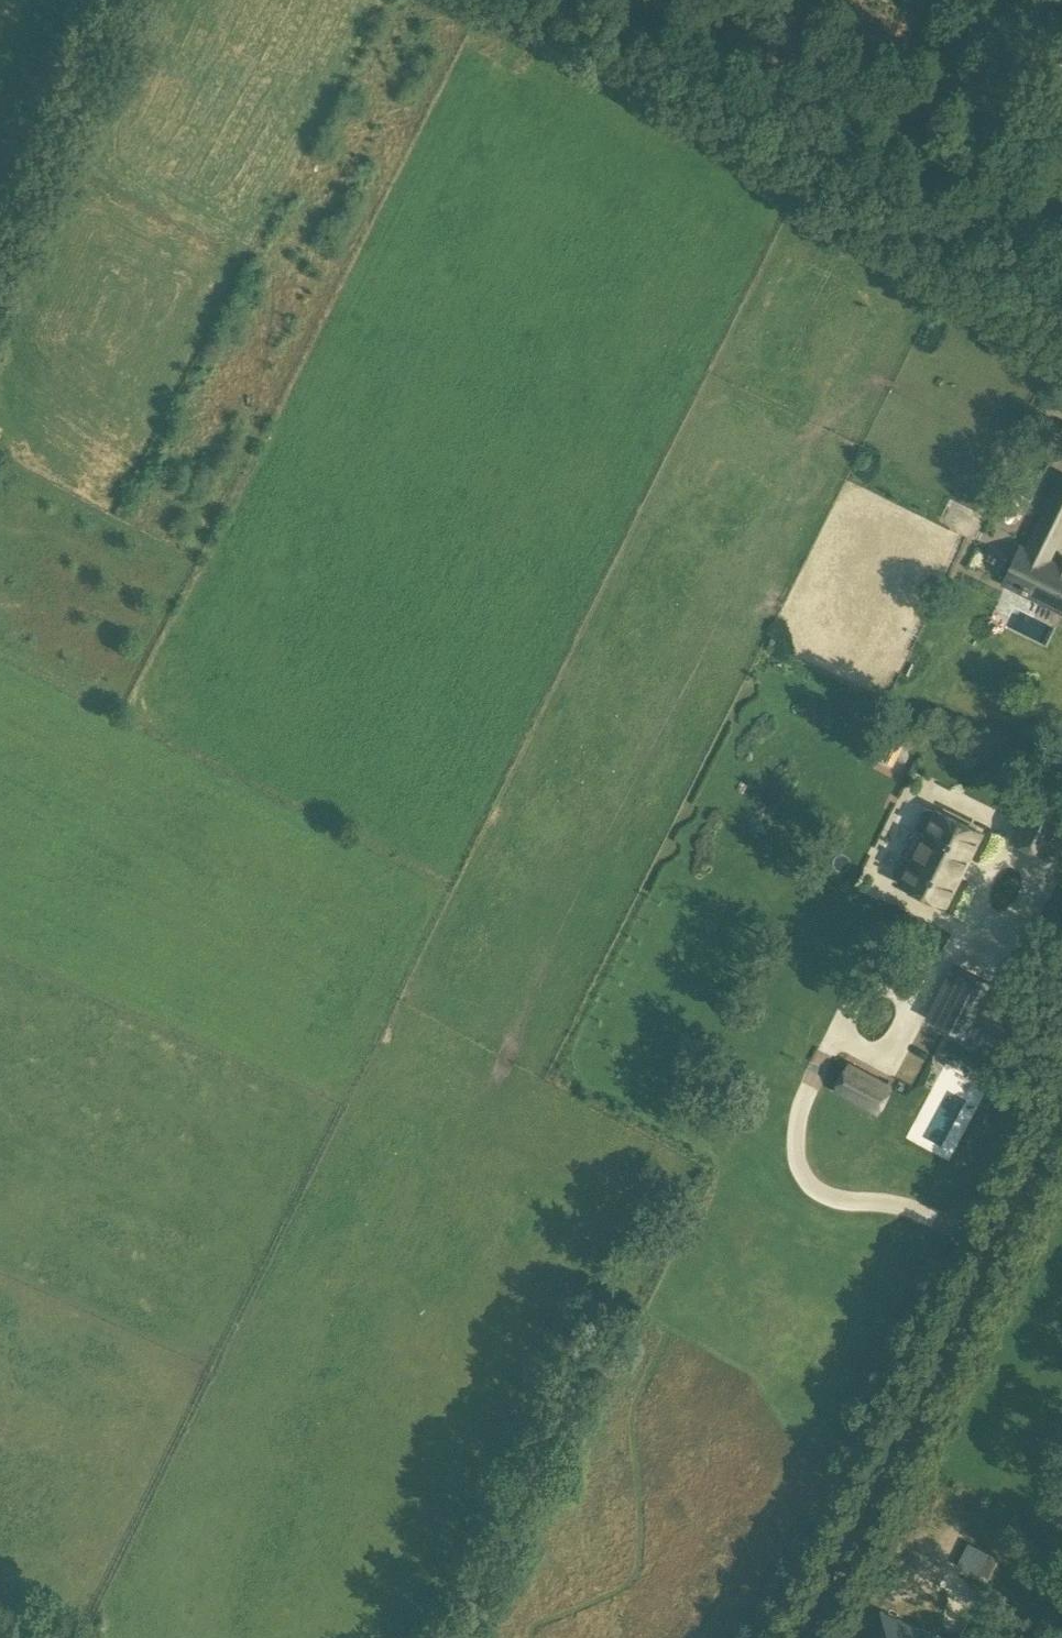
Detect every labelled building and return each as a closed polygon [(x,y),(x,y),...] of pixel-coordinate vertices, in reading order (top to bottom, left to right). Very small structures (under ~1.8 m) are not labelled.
[(1044,560),(1061,524),(1061,478),(1059,477),(1043,511),(1047,513),(1028,552),(1023,549),(1008,580),(1061,606),(1061,569),(1044,560)] [(900,878),(899,880),(946,904),(959,879),(956,878),(967,856),(970,857),(982,833),(934,809),(933,811),(929,808),(924,810),(917,825),(918,829),(911,836),(906,845),(905,855),(901,856),(894,871),(895,876),(900,878)] [(959,966),(932,1020),(924,1036),(956,1052),(991,983),(959,966)] [(850,1064),(836,1088),(834,1091),(875,1114),(891,1085),(850,1064)] [(868,1637),(936,1637),(880,1611),(868,1637)]
